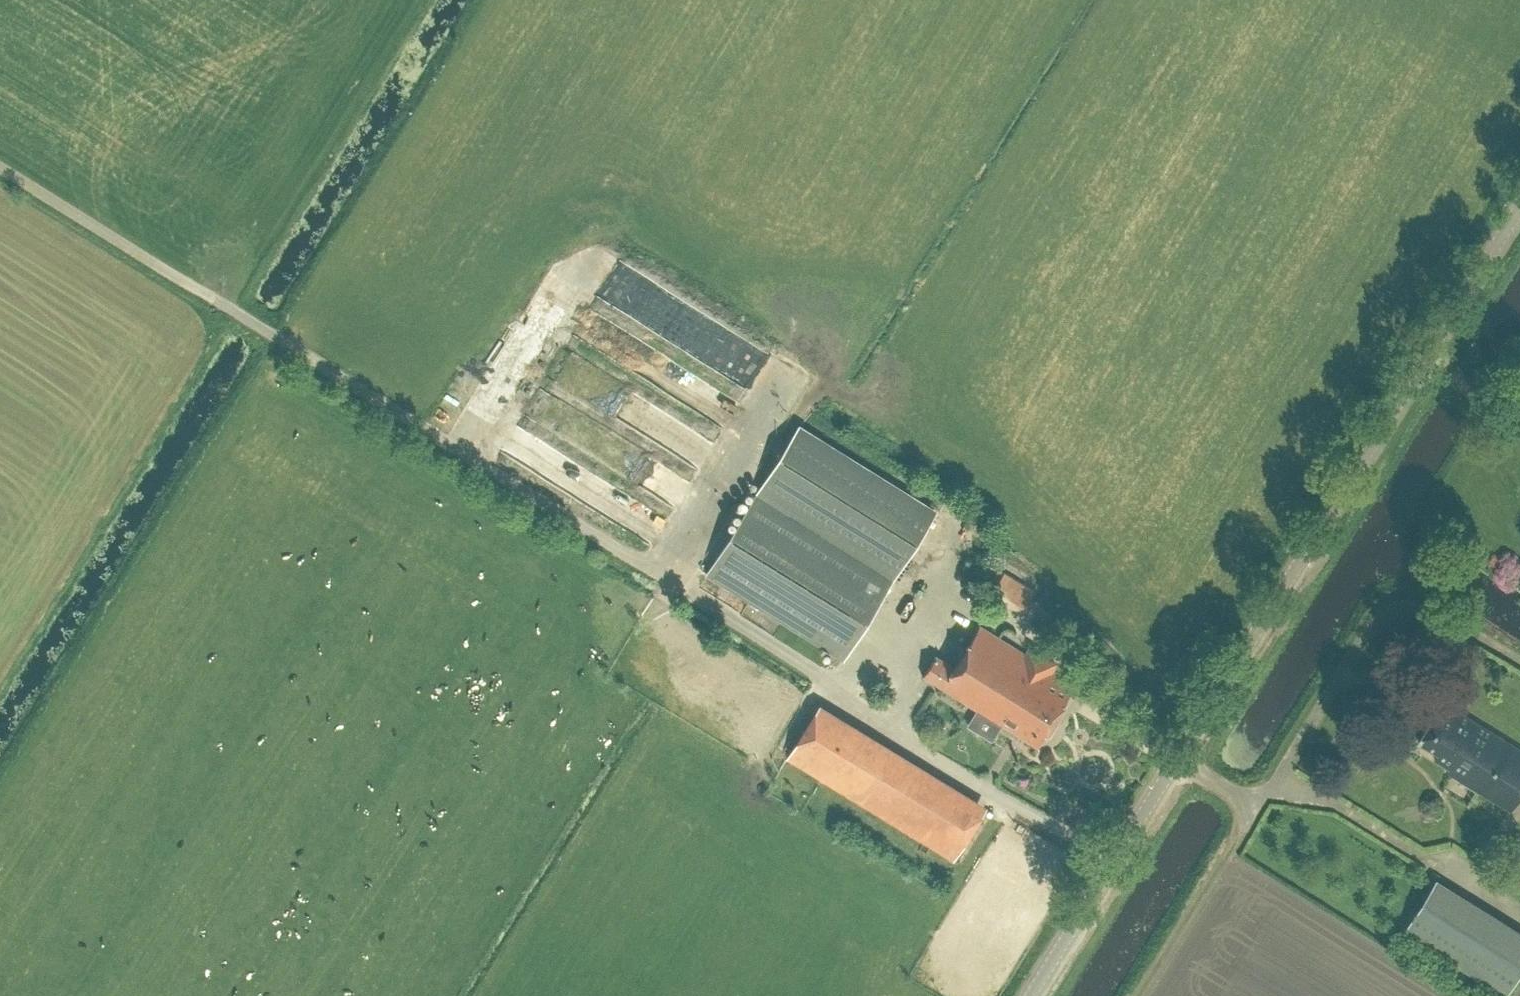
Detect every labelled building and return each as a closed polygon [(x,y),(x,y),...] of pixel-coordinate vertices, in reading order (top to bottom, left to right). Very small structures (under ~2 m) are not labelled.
[(610,311),(626,271),(601,261),(586,301),(610,311)] [(577,325),(587,308),(575,301),(565,318),(577,325)] [(453,404),(487,423),(521,362),(527,366),(544,337),(535,333),(536,331),(514,319),(508,330),(497,324),(487,343),(453,404)] [(588,367),(575,390),(698,459),(711,436),(588,367)] [(793,367),(791,383),(802,385),(804,369),(793,367)] [(540,409),(548,389),(534,383),(526,403),(540,409)] [(844,660),(938,509),(800,423),(706,574),(844,660)] [(594,427),(587,446),(603,452),(610,433),(594,427)] [(991,594),(1021,612),(1035,589),(1005,570),(991,594)] [(1026,654),(980,626),(957,663),(939,652),(924,676),(1036,744),(1044,732),(1048,734),(1056,722),(1051,719),(1073,683),(1049,668),(1054,662),(1030,647),(1026,654)] [(874,751),(880,741),(818,704),(812,714),(787,757),(848,794),(874,751)] [(1450,707),(1443,717),(1437,712),(1419,741),(1438,752),(1434,758),(1450,767),(1447,772),(1510,810),(1519,793),(1519,749),(1450,707)] [(1519,974),(1519,929),(1437,878),(1404,933),(1506,995),(1519,974)]
